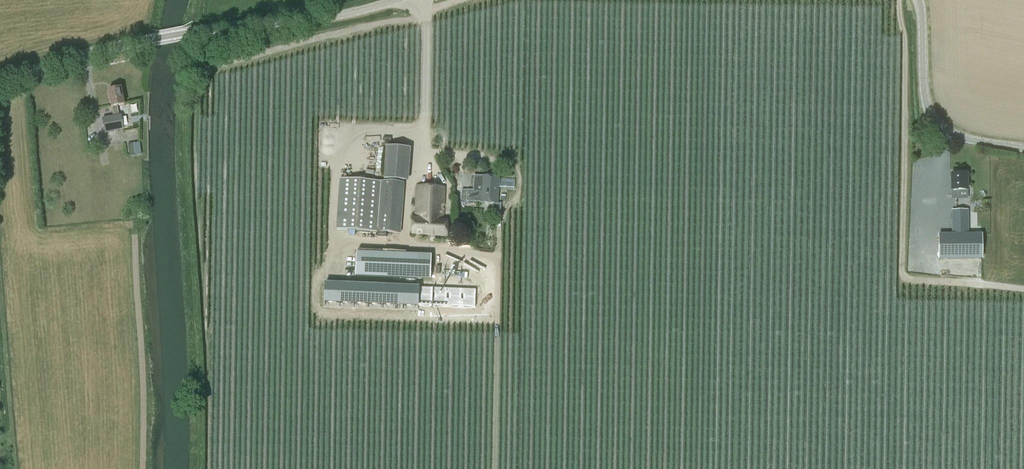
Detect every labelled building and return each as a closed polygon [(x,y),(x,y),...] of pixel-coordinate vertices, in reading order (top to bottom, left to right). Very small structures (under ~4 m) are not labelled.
[(117,106),(124,105),(121,88),(108,90),(114,117),(102,119),(105,133),(124,129),(121,115),(119,115),(117,106)] [(412,181),(412,174),(414,148),(386,146),(383,179),(412,181)] [(952,190),(952,199),(959,199),(959,190),(967,190),(967,173),(964,173),(964,172),(960,172),(960,173),(951,174),(952,190)] [(462,195),(461,201),(466,201),(481,202),(481,203),(498,204),(499,177),(482,176),(474,175),(473,190),(467,190),(467,195),(462,195)] [(339,178),(336,228),(400,233),(403,183),(339,178)] [(412,218),(411,235),(447,237),(448,220),(444,220),(445,187),(416,186),(414,218),(412,218)] [(969,234),(968,210),(952,210),(953,234),(940,235),(940,260),(983,258),(982,233),(969,234)] [(418,255),(357,253),(357,277),(417,279),(418,255)] [(324,283),(323,302),(338,302),(339,284),(324,283)] [(339,284),(338,302),(353,303),(353,284),(339,284)] [(353,284),(353,303),(367,304),(368,285),(353,284)] [(368,285),(367,304),(381,304),(382,286),(368,285)] [(382,286),(381,304),(396,305),(396,286),(382,286)] [(403,286),(402,305),(417,306),(418,287),(403,286)]
